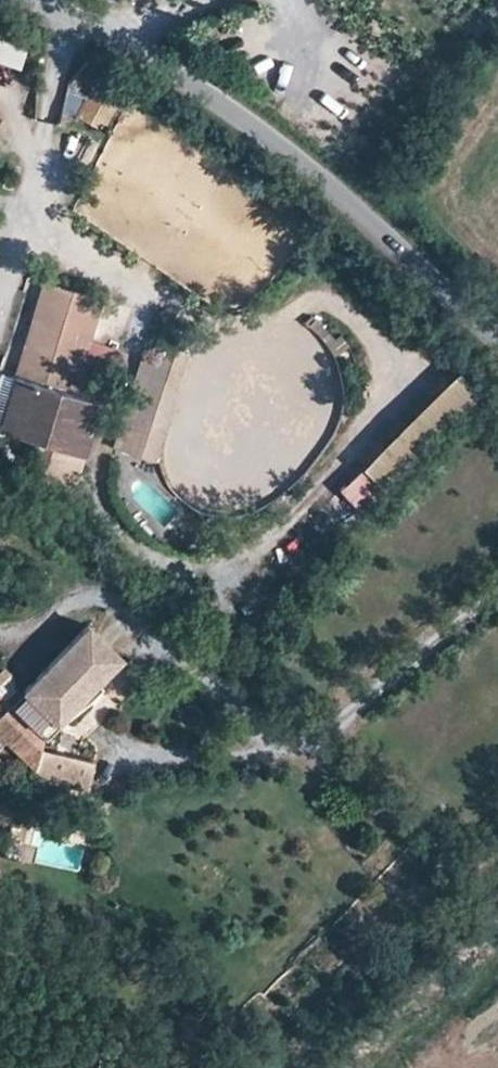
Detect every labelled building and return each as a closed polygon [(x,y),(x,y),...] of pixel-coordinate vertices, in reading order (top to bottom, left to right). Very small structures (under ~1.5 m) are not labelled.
[(100,73),(87,63),(69,85),(83,94),(100,73)] [(128,105),(100,81),(76,117),(97,131),(112,108),(121,114),(128,105)] [(45,281),(17,375),(73,393),(89,341),(101,300),(45,281)] [(158,442),(191,334),(162,325),(153,354),(151,361),(138,357),(116,430),(158,442)] [(89,341),(73,393),(96,400),(112,348),(89,341)] [(153,354),(140,350),(138,357),(151,361),(153,354)] [(451,366),(337,482),(357,502),(471,386),(451,366)] [(17,375),(0,370),(0,428),(1,428),(17,375)] [(73,393),(17,375),(1,428),(34,438),(29,453),(38,456),(36,461),(43,463),(40,473),(61,479),(63,470),(76,474),(96,400),(73,393)] [(76,474),(63,470),(61,479),(73,483),(76,474)] [(363,516),(334,490),(321,505),(350,530),(363,516)] [(86,616),(19,682),(53,716),(120,651),(86,616)] [(3,692),(13,678),(0,668),(0,689),(3,692)] [(4,740),(36,767),(40,746),(43,735),(56,721),(53,716),(22,686),(7,702),(0,695),(0,736),(4,740)] [(93,756),(40,746),(36,767),(34,774),(88,785),(91,770),(93,756)] [(18,852),(25,825),(11,821),(4,848),(18,852)]
